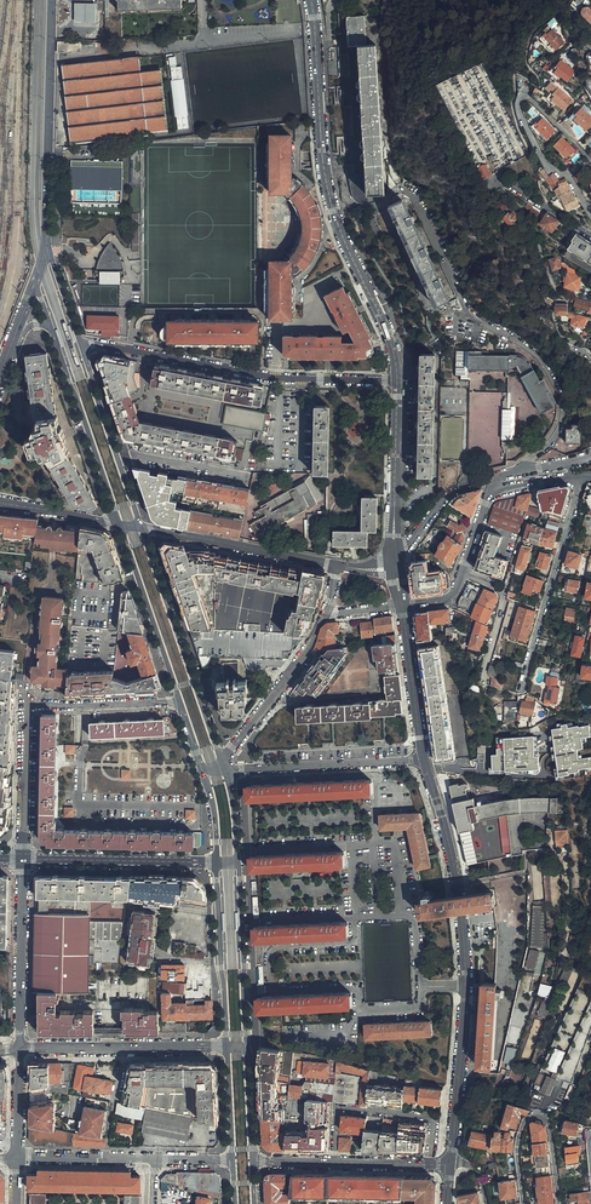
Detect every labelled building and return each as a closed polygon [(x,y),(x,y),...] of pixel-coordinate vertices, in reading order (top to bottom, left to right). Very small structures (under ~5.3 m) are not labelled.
[(121,13),(183,12),(183,0),(115,0),(118,1),(118,11),(121,13)] [(97,3),(75,3),(75,21),(97,22),(97,3)] [(589,9),(586,8),(584,9),(582,11),(582,13),(583,16),(590,24),(590,11),(589,9)] [(367,46),(366,27),(365,17),(354,17),(346,18),(348,47),(358,47),(367,195),(385,194),(375,45),(367,46)] [(348,47),(346,18),(341,18),(338,18),(339,25),(340,48),(338,48),(340,77),(342,77),(345,125),(349,173),(350,183),(352,193),(353,195),(367,195),(358,47),(348,47)] [(565,43),(551,28),(543,36),(556,50),(565,43)] [(58,42),(58,52),(81,49),(81,44),(81,42),(58,42)] [(194,133),(187,62),(177,63),(176,56),(170,57),(178,134),(194,133)] [(70,144),(147,135),(147,131),(167,128),(161,68),(139,70),(139,57),(62,66),(70,144)] [(559,60),(555,65),(551,69),(562,78),(568,82),(576,72),(559,60)] [(510,158),(515,157),(488,63),(459,72),(453,83),(481,75),(482,78),(485,76),(491,84),(482,91),(484,97),(474,105),(477,100),(470,102),(458,95),(446,104),(470,134),(476,137),(470,139),(472,145),(480,142),(482,150),(494,157),(491,159),(501,165),(503,161),(505,165),(508,160),(501,156),(504,151),(508,150),(510,158)] [(547,73),(557,80),(559,81),(562,78),(551,69),(555,65),(553,64),(547,73)] [(572,101),(550,82),(547,87),(553,92),(548,98),(563,111),(572,101)] [(541,98),(535,92),(533,99),(541,107),(547,102),(542,97),(541,98)] [(580,108),(571,117),(586,131),(590,126),(590,118),(580,108)] [(537,129),(533,132),(536,138),(541,133),(547,139),(555,131),(541,117),(533,125),(537,129)] [(270,177),(289,178),(289,176),(291,176),(291,168),(291,143),(291,135),(270,135),(270,143),(270,177)] [(576,151),(562,137),(554,145),(568,159),(576,151)] [(583,142),(580,145),(588,152),(590,149),(583,142)] [(557,163),(566,170),(568,167),(559,158),(555,162),(557,163)] [(124,205),(123,162),(70,161),(69,204),(124,205)] [(481,165),(478,169),(484,179),(492,175),(486,165),(484,165),(482,164),(481,165)] [(586,171),(579,177),(580,177),(575,180),(580,187),(585,184),(590,181),(586,171)] [(559,187),(559,186),(558,187),(555,182),(550,175),(548,173),(542,174),(555,192),(560,190),(559,187)] [(550,175),(555,182),(559,180),(554,173),(550,175)] [(270,310),(270,320),(291,320),(291,310),(291,285),(290,277),(289,277),(289,274),(290,274),(293,276),(296,275),(299,272),(300,271),(303,269),(305,266),(307,264),(309,261),(313,256),(316,249),(318,250),(320,244),(321,236),(322,232),(322,227),(322,223),(322,219),(321,217),(320,210),(317,203),(315,203),(312,196),(310,192),(309,191),(308,190),(305,187),(302,183),(299,181),(295,178),(293,177),(293,178),(291,180),(289,179),(289,178),(270,177),(270,184),(270,192),(283,192),(284,191),(288,194),(291,196),(293,200),(296,203),(298,207),(300,210),(301,214),(302,218),(304,218),(305,220),(305,223),(305,226),(305,229),(305,233),(305,235),(302,235),(302,237),(301,239),(300,243),(298,247),(297,249),(294,253),(292,256),(290,257),(284,262),(283,260),(270,261),(270,269),(270,310)] [(297,177),(296,178),(295,178),(299,181),(302,183),(305,187),(308,190),(309,191),(310,190),(305,184),(302,181),(297,177)] [(568,183),(559,187),(560,190),(563,196),(560,198),(567,212),(578,207),(568,183)] [(560,190),(555,192),(558,198),(560,198),(563,196),(560,190)] [(448,300),(400,194),(394,197),(396,203),(393,205),(438,304),(448,300)] [(367,195),(353,195),(354,196),(354,198),(355,200),(359,203),(362,204),(366,204),(368,204),(367,195)] [(293,200),(291,196),(288,199),(292,204),(295,208),(297,213),(298,216),(298,218),(302,218),(301,214),(300,210),(298,207),(296,203),(293,200)] [(508,206),(503,200),(498,204),(503,210),(508,206)] [(532,208),(531,210),(530,213),(540,225),(543,220),(539,217),(540,215),(539,213),(532,208)] [(520,220),(511,209),(507,212),(508,214),(504,218),(512,227),(520,220)] [(553,228),(558,221),(546,214),(543,220),(540,225),(551,232),(551,231),(553,228)] [(302,237),(302,235),(298,234),(298,236),(294,245),(291,251),(288,254),(290,257),(292,256),(294,253),(297,249),(298,247),(300,243),(301,239),(302,237)] [(577,235),(573,241),(574,242),(569,250),(589,263),(590,263),(590,244),(577,235)] [(117,252),(114,248),(106,248),(105,249),(104,251),(101,256),(98,262),(109,262),(109,261),(111,261),(111,262),(121,262),(119,256),(117,252)] [(561,269),(557,258),(550,261),(553,271),(561,269)] [(299,272),(296,275),(297,276),(301,273),(307,267),(310,263),(309,261),(307,264),(305,266),(303,269),(300,271),(299,272)] [(97,277),(97,280),(97,282),(122,282),(122,277),(124,277),(123,269),(122,269),(122,265),(111,265),(109,265),(97,264),(97,269),(94,269),(94,277),(97,277)] [(306,283),(297,320),(278,320),(278,336),(336,337),(342,331),(326,292),(341,286),(334,271),(306,283)] [(579,291),(582,278),(568,274),(565,288),(579,291)] [(345,284),(341,286),(326,292),(342,331),(348,329),(351,327),(359,347),(336,347),(336,343),(336,337),(278,336),(278,356),(286,356),(320,356),(328,356),(355,356),(366,357),(368,355),(370,353),(371,350),(371,348),(367,339),(357,315),(355,309),(348,292),(345,284)] [(348,292),(355,309),(358,307),(351,291),(348,292)] [(551,306),(557,303),(548,298),(547,298),(549,303),(551,306)] [(577,299),(575,307),(588,311),(590,311),(590,307),(590,303),(582,300),(577,299)] [(557,315),(569,315),(569,312),(569,305),(557,304),(557,315)] [(569,318),(572,318),(572,325),(584,327),(586,320),(590,322),(590,319),(571,312),(569,312),(569,315),(569,318)] [(357,315),(367,339),(371,337),(361,313),(357,315)] [(118,317),(87,316),(87,328),(101,328),(101,334),(118,334),(118,317)] [(176,323),(169,323),(167,339),(167,343),(176,343),(250,343),(257,344),(257,323),(250,323),(176,323)] [(355,343),(336,343),(336,347),(359,347),(351,327),(348,329),(355,343)] [(545,385),(542,380),(540,381),(529,364),(528,364),(526,362),(524,360),(521,358),(517,357),(518,357),(509,356),(509,358),(487,358),(487,353),(482,352),(470,352),(470,370),(509,371),(509,369),(515,369),(541,414),(556,405),(545,385)] [(48,463),(71,506),(92,510),(96,506),(67,454),(68,453),(64,447),(62,441),(65,440),(60,426),(58,427),(57,422),(56,415),(54,415),(46,354),(26,357),(33,417),(37,416),(38,425),(32,428),(34,434),(25,437),(28,451),(38,448),(40,454),(47,453),(51,462),(48,463)] [(431,476),(434,355),(419,355),(417,467),(418,467),(418,476),(431,476)] [(467,376),(467,362),(457,361),(457,375),(467,376)] [(262,386),(156,365),(153,377),(148,376),(147,382),(259,404),(262,386)] [(441,387),(440,427),(450,427),(449,433),(443,433),(443,436),(451,436),(451,439),(461,439),(461,415),(466,415),(466,404),(462,404),(462,398),(464,398),(464,387),(441,387)] [(112,401),(124,439),(240,460),(242,449),(234,447),(235,441),(139,423),(130,396),(112,401)] [(222,424),(262,431),(266,414),(225,406),(222,424)] [(314,467),(314,474),(327,474),(329,407),(316,406),(315,412),(313,412),(312,467),(314,467)] [(515,438),(514,406),(502,407),(503,439),(515,438)] [(579,444),(580,426),(571,426),(571,430),(566,430),(565,444),(579,444)] [(187,477),(134,467),(151,518),(157,523),(186,528),(190,511),(191,503),(183,502),(187,477)] [(202,480),(187,477),(183,502),(191,503),(197,504),(202,480)] [(218,508),(223,484),(202,480),(197,504),(218,508)] [(285,520),(316,503),(304,482),(260,506),(260,508),(254,511),(257,518),(248,523),(255,536),(265,531),(266,534),(286,523),(285,520)] [(244,513),(249,489),(223,484),(218,508),(244,513)] [(543,513),(527,508),(526,511),(525,515),(539,519),(548,521),(559,524),(568,493),(564,487),(538,493),(543,513)] [(451,506),(473,519),(481,493),(462,498),(458,500),(454,502),(451,506)] [(527,508),(530,496),(528,495),(518,497),(515,508),(526,511),(527,508)] [(376,497),(364,497),(363,506),(362,506),(361,521),(363,521),(363,530),(332,530),(332,543),(366,544),(366,531),(376,531),(376,497)] [(197,504),(191,503),(190,511),(212,515),(211,516),(233,520),(233,519),(243,520),(244,513),(218,508),(197,504)] [(523,517),(493,508),(487,525),(517,535),(523,517)] [(212,515),(190,511),(186,528),(198,531),(208,533),(209,530),(216,532),(216,534),(239,539),(243,520),(233,519),(233,520),(211,516),(212,515)] [(0,515),(0,531),(4,531),(3,534),(22,536),(23,533),(35,534),(36,528),(38,519),(0,515)] [(562,530),(564,526),(559,524),(548,521),(545,530),(536,527),(539,519),(525,515),(519,536),(524,537),(523,541),(531,543),(552,548),(557,530),(562,530)] [(460,545),(461,545),(466,531),(450,522),(446,528),(457,534),(453,540),(460,545)] [(318,545),(317,523),(306,524),(307,545),(318,545)] [(79,546),(80,532),(71,531),(71,529),(70,528),(69,528),(67,528),(65,530),(54,529),(54,527),(52,526),(50,526),(48,527),(48,529),(36,528),(35,534),(34,539),(41,540),(40,543),(40,546),(55,548),(55,549),(62,550),(63,548),(67,549),(67,545),(73,546),(79,546)] [(112,582),(124,580),(110,537),(103,530),(80,526),(80,532),(79,546),(76,580),(106,583),(112,582)] [(0,531),(0,551),(32,555),(34,543),(34,539),(35,534),(23,533),(22,536),(3,534),(4,531),(0,531)] [(509,564),(497,560),(503,540),(488,535),(483,547),(484,548),(476,571),(504,582),(509,564)] [(447,567),(460,545),(453,540),(447,536),(434,556),(447,566),(447,567)] [(520,575),(521,570),(524,571),(531,543),(523,541),(514,573),(520,575)] [(214,629),(215,552),(167,543),(162,549),(189,628),(214,629)] [(29,573),(32,555),(0,551),(0,569),(29,573)] [(322,573),(215,552),(214,629),(284,634),(303,635),(306,627),(309,627),(313,615),(318,597),(319,598),(323,579),(321,579),(322,573)] [(581,556),(566,552),(562,565),(577,569),(581,556)] [(448,583),(450,579),(447,566),(434,556),(431,553),(413,555),(407,565),(408,567),(411,590),(417,589),(417,595),(431,593),(431,592),(439,592),(439,588),(444,587),(444,583),(448,583)] [(546,570),(551,556),(540,553),(537,561),(539,562),(537,568),(546,570)] [(546,583),(548,579),(537,575),(536,580),(527,577),(523,588),(539,592),(543,582),(546,583)] [(513,576),(507,597),(515,599),(516,594),(515,594),(521,579),(513,576)] [(576,593),(578,582),(569,581),(568,583),(566,591),(576,593)] [(496,596),(467,583),(466,588),(458,602),(457,606),(474,613),(478,604),(493,611),(496,602),(496,601),(497,599),(496,596)] [(130,632),(142,633),(128,591),(121,592),(118,630),(130,632)] [(534,608),(539,610),(543,594),(539,592),(534,608)] [(55,672),(62,601),(62,596),(41,594),(41,600),(40,613),(43,613),(42,618),(39,618),(38,630),(41,630),(40,642),(37,641),(35,641),(34,654),(38,654),(41,654),(40,666),(37,666),(33,665),(32,680),(43,680),(42,685),(55,686),(55,682),(65,683),(66,674),(67,673),(55,672)] [(509,602),(502,627),(528,634),(534,613),(519,608),(519,607),(509,602)] [(487,625),(493,611),(478,604),(474,613),(472,618),(487,625)] [(572,624),(574,610),(566,609),(564,616),(565,616),(564,622),(572,624)] [(449,622),(448,610),(428,612),(430,629),(436,628),(435,624),(449,622)] [(430,629),(428,612),(419,614),(415,620),(418,642),(431,640),(430,629)] [(375,632),(393,630),(391,617),(373,619),(374,622),(375,632)] [(375,634),(375,632),(374,622),(360,624),(362,638),(371,637),(371,634),(375,634)] [(472,635),(483,640),(487,627),(476,622),(472,635)] [(338,634),(337,623),(328,624),(322,628),(318,638),(334,637),(334,634),(338,634)] [(502,627),(488,674),(491,680),(489,687),(502,690),(504,682),(497,681),(510,637),(525,642),(528,634),(502,627)] [(284,634),(214,629),(189,628),(198,655),(244,658),(248,658),(282,660),(285,657),(283,655),(285,652),(288,654),(291,650),(287,647),(289,644),(295,645),(303,635),(284,634)] [(118,630),(113,671),(130,676),(141,672),(136,658),(129,661),(124,645),(134,642),(130,632),(118,630)] [(155,666),(142,633),(130,632),(134,642),(124,645),(129,661),(136,658),(141,672),(155,666)] [(480,652),(483,640),(472,635),(468,648),(480,652)] [(384,645),(393,643),(395,643),(394,636),(383,637),(384,645)] [(334,637),(318,638),(313,652),(326,650),(335,650),(334,637)] [(580,657),(584,638),(576,637),(572,655),(580,657)] [(377,667),(382,671),(397,670),(397,669),(399,669),(397,658),(395,658),(393,643),(384,645),(377,645),(375,646),(377,667)] [(419,649),(436,763),(456,759),(439,646),(419,649)] [(13,678),(16,650),(0,648),(0,654),(1,654),(0,657),(0,677),(13,678)] [(299,683),(320,681),(330,668),(333,670),(346,653),(342,650),(343,649),(335,650),(326,650),(322,656),(321,655),(312,666),(313,667),(307,675),(306,674),(299,683)] [(245,693),(245,681),(238,681),(237,663),(223,663),(224,682),(216,683),(216,694),(218,694),(219,704),(221,704),(221,715),(244,714),(244,704),(244,693),(245,693)] [(304,672),(306,674),(307,675),(313,667),(312,666),(310,664),(304,672)] [(160,686),(155,666),(141,672),(130,676),(113,671),(110,693),(129,692),(129,693),(155,692),(154,686),(160,686)] [(590,679),(590,668),(583,667),(582,678),(590,679)] [(320,681),(324,681),(333,670),(330,668),(320,681)] [(402,700),(403,699),(399,674),(397,674),(397,670),(382,671),(387,676),(386,676),(387,686),(386,686),(386,691),(388,691),(389,700),(386,700),(386,699),(382,699),(382,701),(373,701),(373,704),(364,704),(363,702),(353,703),(353,705),(339,706),(339,704),(329,704),(329,706),(315,707),(315,705),(304,706),(304,707),(299,708),(300,721),(373,717),(373,716),(397,714),(397,712),(404,711),(402,700)] [(65,683),(64,695),(72,695),(73,696),(84,695),(84,694),(93,694),(93,695),(103,695),(103,693),(110,693),(113,671),(69,672),(69,674),(66,674),(65,683)] [(15,678),(13,678),(0,677),(0,764),(10,765),(14,738),(12,738),(14,722),(11,721),(14,695),(13,695),(15,678)] [(550,677),(548,686),(550,686),(557,688),(559,678),(550,677)] [(528,688),(527,693),(537,695),(540,680),(530,678),(528,688)] [(478,693),(480,687),(477,686),(476,681),(472,680),(469,690),(478,693)] [(298,685),(294,690),(299,694),(303,689),(308,692),(310,690),(311,691),(314,688),(317,690),(321,684),(319,682),(320,681),(299,683),(298,685)] [(557,688),(550,686),(546,700),(550,701),(549,703),(556,704),(559,688),(557,688)] [(452,727),(457,757),(467,756),(457,687),(447,688),(450,703),(451,702),(455,726),(452,727)] [(516,720),(516,709),(515,701),(503,702),(505,721),(516,720)] [(533,715),(534,704),(529,704),(529,702),(528,701),(527,703),(523,702),(521,713),(533,715)] [(183,848),(192,848),(193,833),(54,829),(55,715),(41,714),(41,723),(40,747),(40,772),(39,796),(39,823),(39,836),(39,837),(39,838),(39,839),(39,840),(40,840),(40,841),(41,842),(42,843),(43,844),(45,845),(61,845),(86,846),(110,846),(134,847),(140,847),(159,847),(183,848)] [(170,731),(169,720),(163,720),(163,719),(89,723),(90,737),(104,736),(128,735),(152,734),(163,733),(163,731),(170,731)] [(535,756),(535,735),(498,737),(498,753),(492,753),(493,767),(491,767),(491,771),(540,769),(540,755),(535,756)] [(590,774),(590,764),(590,758),(589,758),(584,759),(583,756),(568,760),(571,776),(573,776),(574,778),(590,774)] [(9,826),(13,821),(13,820),(13,766),(10,765),(0,764),(0,828),(4,829),(7,826),(9,826)] [(561,782),(556,764),(549,764),(548,781),(561,782)] [(130,778),(130,769),(122,769),(121,777),(130,778)] [(248,800),(322,796),(322,798),(371,795),(371,780),(248,787),(248,800)] [(459,784),(450,786),(467,860),(468,865),(524,855),(524,851),(528,851),(542,850),(547,850),(547,835),(548,820),(562,820),(563,798),(523,798),(519,798),(505,800),(476,805),(475,798),(469,799),(466,788),(467,787),(468,786),(467,785),(466,784),(465,784),(459,785),(459,784)] [(430,866),(420,813),(381,815),(381,828),(410,827),(419,868),(430,866)] [(193,833),(192,848),(197,847),(201,845),(202,835),(202,833),(193,833)] [(569,835),(556,835),(556,847),(569,847),(569,835)] [(252,870),(256,870),(270,870),(270,869),(326,866),(326,867),(344,866),(343,853),(256,858),(251,858),(252,870)] [(128,897),(130,870),(119,870),(83,870),(54,869),(38,869),(38,895),(128,897)] [(183,870),(130,870),(129,894),(128,897),(127,900),(177,906),(178,902),(179,902),(183,870)] [(194,871),(183,870),(179,902),(187,903),(206,906),(205,887),(194,871)] [(1,953),(9,953),(10,932),(10,900),(11,878),(8,876),(4,875),(4,874),(0,874),(0,953),(1,953)] [(487,894),(459,899),(431,902),(430,895),(424,896),(425,901),(420,902),(422,916),(461,911),(494,906),(492,892),(487,893),(487,894)] [(532,904),(533,948),(546,948),(546,904),(532,904)] [(150,961),(157,910),(135,908),(129,958),(150,961)] [(255,941),(261,941),(273,940),(273,939),(330,936),(330,937),(347,936),(347,922),(259,927),(255,927),(255,941)] [(497,989),(501,989),(502,986),(509,986),(510,972),(511,972),(513,942),(498,941),(495,984),(497,984),(497,989)] [(173,954),(195,956),(196,946),(192,945),(186,945),(186,943),(175,942),(173,954)] [(533,969),(537,951),(528,949),(525,967),(533,969)] [(543,966),(547,952),(541,951),(538,965),(543,966)] [(183,965),(162,965),(162,978),(168,978),(168,979),(177,979),(177,978),(183,978),(183,974),(184,974),(184,969),(183,969),(183,965)] [(211,999),(209,968),(188,965),(186,984),(185,994),(184,999),(187,999),(194,999),(198,999),(203,999),(205,999),(211,999)] [(571,977),(582,982),(585,976),(575,972),(566,969),(560,986),(567,988),(571,977)] [(146,1000),(146,977),(98,977),(98,1000),(146,1000)] [(186,984),(162,982),(162,992),(173,993),(185,994),(186,984)] [(553,999),(557,987),(541,982),(538,995),(553,999)] [(495,984),(483,983),(477,1066),(491,1067),(492,1060),(490,1060),(495,994),(502,995),(503,990),(501,989),(497,989),(497,984),(495,984)] [(125,1021),(125,1027),(93,1028),(93,1012),(83,1012),(83,1015),(75,1015),(75,1012),(59,1012),(58,1008),(57,1008),(57,1002),(56,1002),(56,992),(36,992),(36,1004),(36,1033),(82,1033),(136,1032),(151,1032),(158,1032),(158,1010),(148,1010),(148,1012),(143,1012),(143,1010),(132,1010),(132,1009),(128,1009),(128,1011),(122,1011),(122,1021),(125,1021)] [(162,992),(161,992),(163,1018),(175,1018),(173,993),(162,992)] [(175,1018),(187,1018),(187,999),(184,999),(185,994),(173,993),(175,1018)] [(259,1011),(263,1011),(277,1010),(277,1009),(333,1006),(333,1008),(351,1007),(351,993),(264,998),(258,998),(259,1011)] [(8,995),(0,995),(0,1035),(7,1034),(8,995)] [(187,999),(187,1018),(198,1018),(198,1005),(194,1005),(194,999),(187,999)] [(198,1005),(198,1018),(211,1017),(211,999),(205,999),(205,1004),(198,1005)] [(546,1023),(552,1008),(544,1005),(538,1020),(546,1023)] [(431,1034),(430,1021),(366,1024),(366,1037),(431,1034)] [(161,1024),(162,1032),(176,1032),(175,1023),(161,1024)] [(175,1023),(176,1032),(186,1032),(185,1023),(175,1023)] [(265,1047),(262,1047),(261,1053),(260,1053),(260,1060),(261,1061),(260,1070),(261,1070),(260,1074),(283,1078),(283,1076),(290,1077),(290,1076),(291,1073),(294,1052),(265,1047)] [(557,1072),(565,1051),(555,1047),(547,1068),(557,1072)] [(289,1084),(288,1097),(330,1101),(332,1102),(337,1060),(330,1058),(294,1052),(291,1073),(306,1075),(305,1081),(302,1085),(289,1084)] [(367,1101),(370,1070),(337,1060),(332,1102),(358,1105),(366,1105),(367,1101)] [(30,1068),(30,1095),(32,1094),(49,1092),(48,1063),(46,1063),(35,1063),(30,1068)] [(60,1063),(48,1063),(49,1092),(54,1091),(67,1094),(72,1063),(60,1063)] [(146,1063),(133,1063),(130,1066),(127,1068),(121,1103),(145,1107),(197,1117),(217,1121),(214,1067),(209,1063),(197,1063),(146,1063)] [(111,1092),(113,1083),(111,1081),(86,1075),(87,1072),(89,1072),(89,1074),(92,1074),(93,1068),(83,1066),(80,1066),(78,1066),(74,1087),(78,1089),(80,1089),(84,1089),(108,1094),(111,1092)] [(378,1071),(370,1070),(367,1101),(366,1105),(374,1106),(374,1102),(392,1104),(392,1107),(402,1108),(402,1105),(403,1099),(406,1077),(398,1076),(397,1085),(376,1084),(378,1071)] [(260,1074),(260,1073),(260,1077),(289,1083),(290,1077),(283,1076),(283,1078),(260,1074)] [(550,1093),(556,1078),(548,1075),(541,1089),(550,1093)] [(260,1077),(261,1095),(268,1095),(288,1098),(288,1097),(289,1084),(289,1083),(260,1077)] [(420,1086),(421,1081),(406,1077),(403,1099),(419,1101),(420,1086)] [(441,1103),(443,1088),(420,1086),(419,1101),(441,1103)] [(49,1092),(32,1094),(32,1115),(32,1125),(52,1129),(54,1091),(49,1092)] [(268,1095),(261,1095),(262,1116),(284,1118),(289,1119),(329,1122),(329,1112),(330,1101),(288,1097),(288,1098),(268,1095)] [(79,1133),(100,1137),(107,1101),(86,1097),(79,1133)] [(100,1137),(103,1137),(110,1102),(107,1101),(100,1137)] [(145,1107),(121,1103),(117,1102),(115,1114),(143,1120),(145,1107)] [(531,1109),(510,1102),(502,1125),(508,1128),(509,1124),(516,1126),(519,1115),(520,1115),(521,1111),(527,1113),(531,1109)] [(193,1143),(197,1117),(145,1107),(143,1120),(141,1133),(193,1143)] [(340,1130),(364,1133),(365,1127),(366,1117),(342,1114),(340,1130)] [(284,1118),(262,1116),(261,1116),(262,1144),(269,1150),(285,1150),(287,1130),(284,1130),(284,1118)] [(399,1152),(400,1120),(383,1118),(382,1129),(379,1152),(399,1152)] [(132,1133),(133,1124),(124,1122),(125,1120),(119,1119),(117,1130),(132,1133)] [(287,1130),(285,1150),(290,1150),(324,1151),(328,1146),(328,1142),(329,1122),(289,1119),(287,1130)] [(575,1121),(565,1119),(563,1131),(576,1135),(577,1131),(585,1133),(584,1124),(575,1121)] [(399,1152),(419,1152),(424,1147),(426,1129),(421,1122),(400,1120),(399,1152)] [(547,1140),(544,1123),(533,1121),(531,1123),(534,1142),(547,1140)] [(34,1145),(104,1146),(106,1138),(105,1138),(103,1137),(100,1137),(79,1133),(52,1129),(32,1125),(29,1125),(29,1140),(34,1145)] [(362,1151),(379,1152),(382,1129),(365,1127),(364,1133),(362,1151)] [(491,1147),(493,1135),(485,1133),(472,1130),(469,1142),(491,1147)] [(496,1136),(493,1135),(491,1147),(513,1149),(514,1137),(511,1137),(511,1132),(507,1131),(506,1137),(500,1136),(501,1131),(496,1131),(496,1136)] [(338,1151),(350,1151),(351,1138),(338,1138),(338,1151)] [(534,1142),(535,1154),(548,1152),(549,1152),(547,1140),(534,1142)] [(586,1141),(580,1142),(580,1145),(567,1147),(568,1158),(572,1158),(573,1160),(579,1160),(579,1151),(581,1151),(580,1148),(583,1148),(586,1147),(586,1141)] [(584,1161),(583,1148),(580,1148),(581,1151),(579,1151),(579,1160),(573,1160),(573,1162),(573,1163),(584,1161)] [(548,1152),(535,1154),(537,1167),(549,1166),(548,1152)] [(140,1176),(131,1175),(130,1170),(38,1169),(38,1174),(28,1174),(28,1189),(37,1189),(37,1193),(33,1193),(31,1191),(28,1193),(30,1196),(30,1203),(46,1203),(46,1193),(42,1193),(43,1189),(125,1190),(125,1195),(124,1195),(124,1203),(139,1203),(140,1176)] [(176,1174),(176,1184),(194,1187),(196,1187),(220,1192),(221,1192),(220,1177),(214,1172),(176,1172),(176,1174)] [(160,1180),(160,1181),(176,1184),(176,1174),(166,1173),(160,1180)] [(289,1195),(289,1194),(289,1193),(282,1193),(282,1189),(279,1189),(279,1186),(286,1186),(285,1174),(271,1174),(266,1179),(266,1186),(267,1203),(288,1203),(289,1195)] [(312,1175),(292,1174),(289,1193),(289,1194),(295,1194),(295,1195),(320,1196),(320,1195),(328,1195),(328,1192),(329,1175),(312,1175)] [(537,1176),(540,1203),(542,1203),(553,1202),(550,1174),(537,1176)] [(402,1194),(405,1176),(388,1176),(352,1175),(329,1175),(328,1192),(338,1192),(338,1195),(366,1196),(366,1193),(376,1193),(376,1196),(392,1196),(392,1194),(402,1194)] [(436,1180),(434,1178),(427,1177),(417,1176),(405,1176),(401,1196),(417,1197),(416,1199),(416,1203),(436,1203),(437,1194),(437,1189),(437,1185),(436,1180)] [(514,1179),(500,1180),(502,1197),(516,1195),(514,1179)] [(219,1197),(220,1192),(196,1187),(195,1192),(199,1193),(205,1194),(210,1195),(219,1197)] [(459,1202),(466,1200),(467,1203),(481,1203),(478,1191),(473,1192),(466,1193),(460,1195),(459,1202)] [(573,1193),(571,1193),(572,1200),(587,1198),(590,1198),(590,1191),(573,1193)] [(198,1195),(197,1203),(208,1203),(210,1198),(198,1195)]
